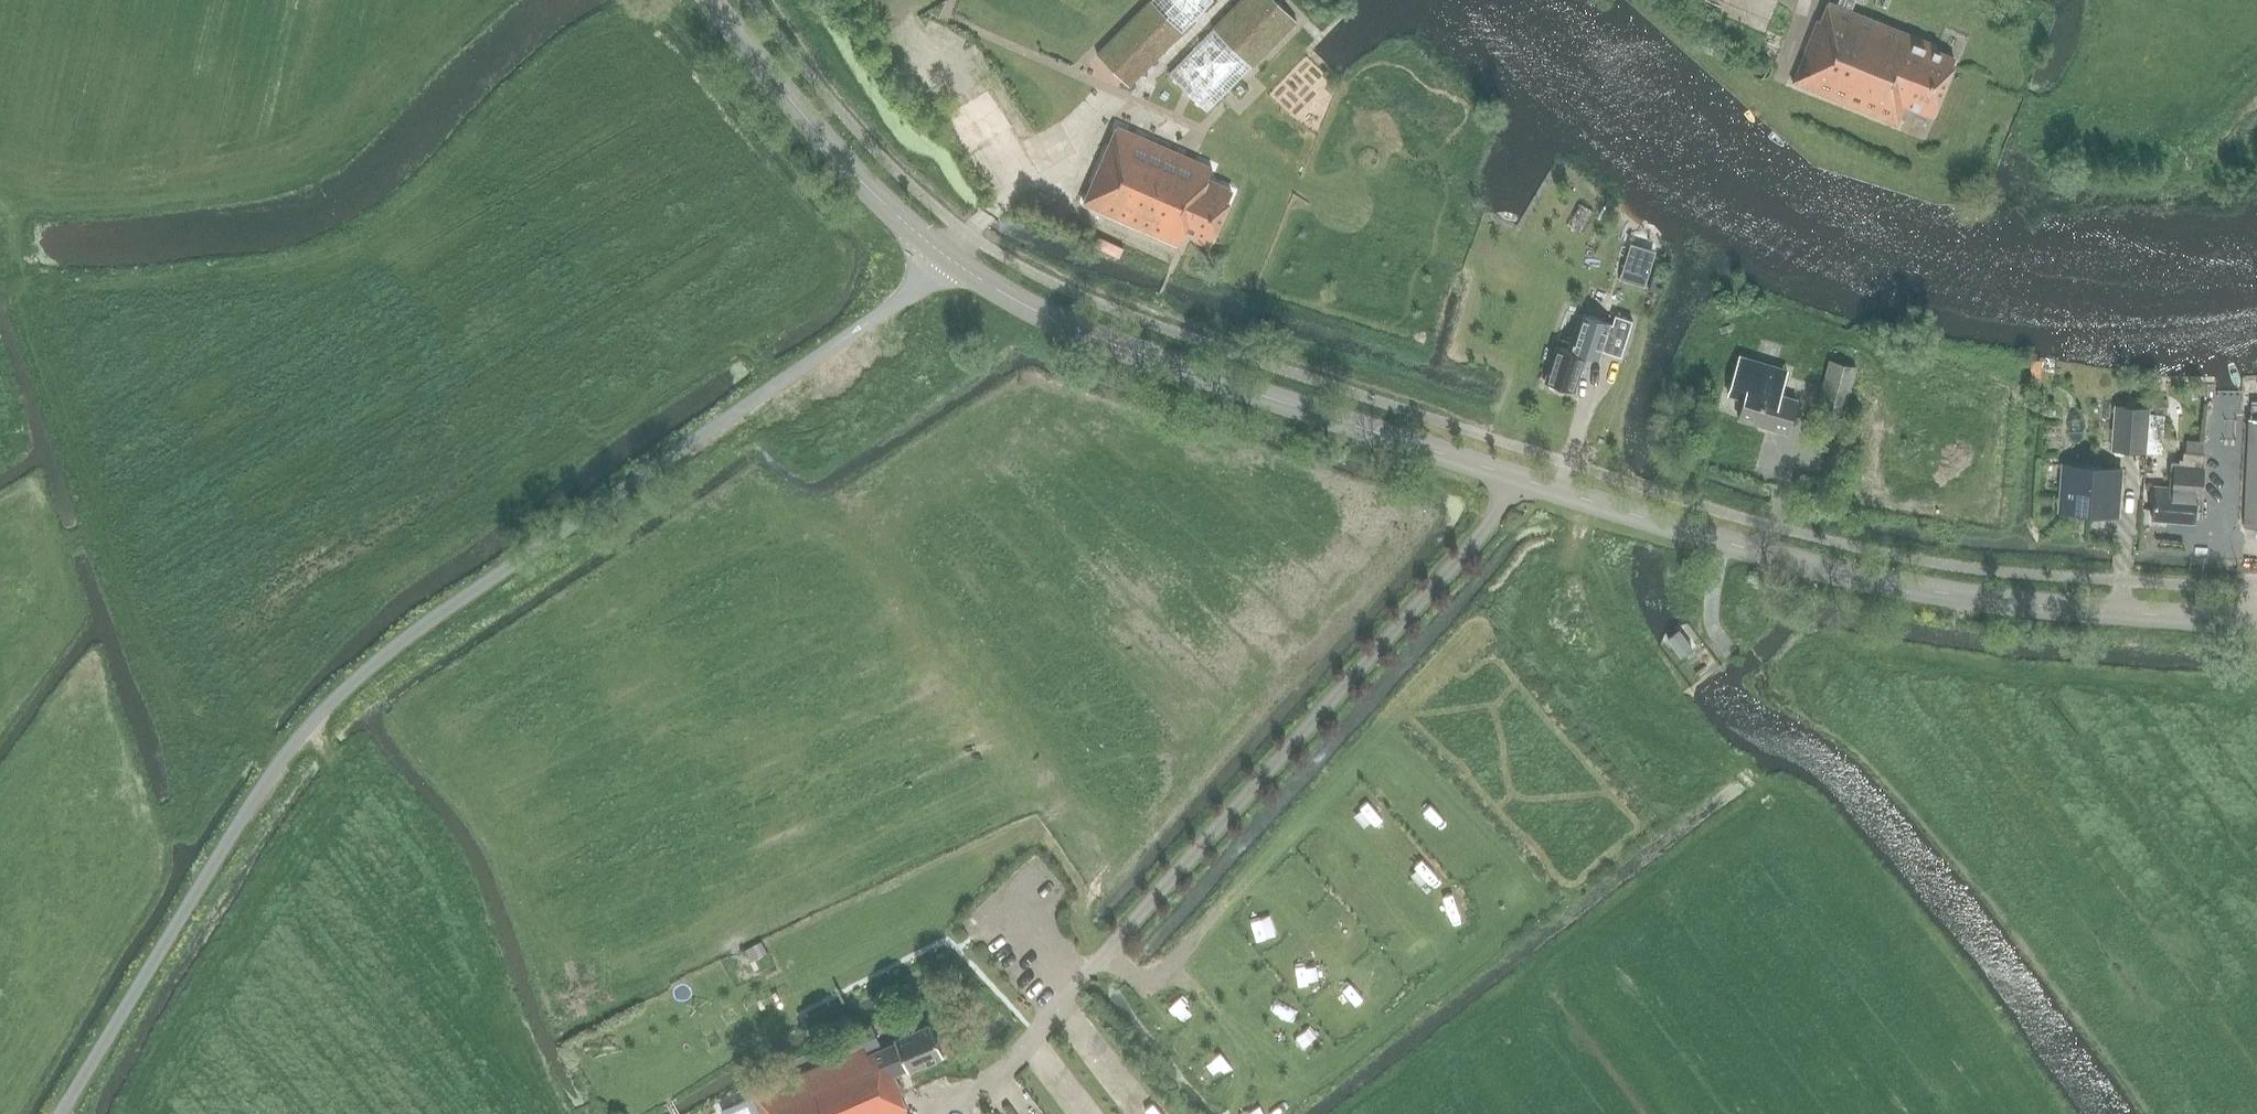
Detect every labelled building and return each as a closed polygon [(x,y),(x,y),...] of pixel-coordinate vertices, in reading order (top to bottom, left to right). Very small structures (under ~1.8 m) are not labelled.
[(1097,54),(1128,86),(1182,31),(1213,0),(1151,0),(1150,0),(1097,54)] [(1169,73),(1207,111),(1246,72),(1297,21),(1275,0),(1241,0),(1213,28),(1169,73)] [(1936,46),(1852,11),(1856,1),(1853,0),(1839,0),(1837,5),(1829,2),(1821,22),(1819,21),(1794,82),(1897,124),(1906,103),(1932,114),(1954,60),(1934,51),(1936,46)] [(1239,94),(1244,89),(1239,85),(1234,90),(1239,94)] [(1217,186),(1213,184),(1212,181),(1207,179),(1212,168),(1117,126),(1083,203),(1178,245),(1184,232),(1195,237),(1196,239),(1202,242),(1205,241),(1210,243),(1232,192),(1227,190),(1226,187),(1220,185),(1217,186)] [(1626,259),(1619,279),(1644,287),(1653,260),(1636,254),(1634,261),(1626,259)] [(1665,267),(1658,264),(1650,289),(1658,291),(1665,267)] [(1615,314),(1612,322),(1582,313),(1581,318),(1579,318),(1574,334),(1576,335),(1573,344),(1572,344),(1570,351),(1556,346),(1545,382),(1549,383),(1550,386),(1559,389),(1562,387),(1573,391),(1580,369),(1584,371),(1589,356),(1599,359),(1602,350),(1621,356),(1633,319),(1615,314)] [(1786,433),(1796,399),(1780,395),(1787,370),(1740,356),(1728,395),(1744,399),(1739,419),(1786,433)] [(1844,411),(1855,367),(1829,361),(1818,404),(1844,411)] [(2128,399),(2127,407),(2137,408),(2138,400),(2128,399)] [(2154,413),(2167,413),(2167,400),(2154,400),(2154,413)] [(2116,406),(2113,449),(2144,452),(2147,408),(2116,406)] [(2248,419),(2243,526),(2256,527),(2256,420),(2248,419)] [(2201,454),(2202,439),(2186,438),(2185,452),(2183,451),(2182,459),(2179,458),(2179,462),(2174,461),(2173,488),(2154,487),(2152,520),(2193,523),(2194,502),(2201,502),(2204,454),(2201,454)] [(2101,515),(2116,516),(2120,472),(2096,470),(2077,469),(2075,488),(2061,487),(2059,511),(2091,514),(2091,511),(2101,512),(2101,515)] [(1668,639),(1681,656),(1692,647),(1679,631),(1668,639)] [(745,950),(752,961),(766,954),(760,942),(745,950)] [(752,1094),(752,1095),(760,1113),(909,1113),(901,1095),(902,1095),(893,1075),(907,1069),(908,1071),(943,1056),(930,1024),(894,1039),(897,1046),(883,1051),(882,1048),(867,1055),(864,1047),(752,1094)]
